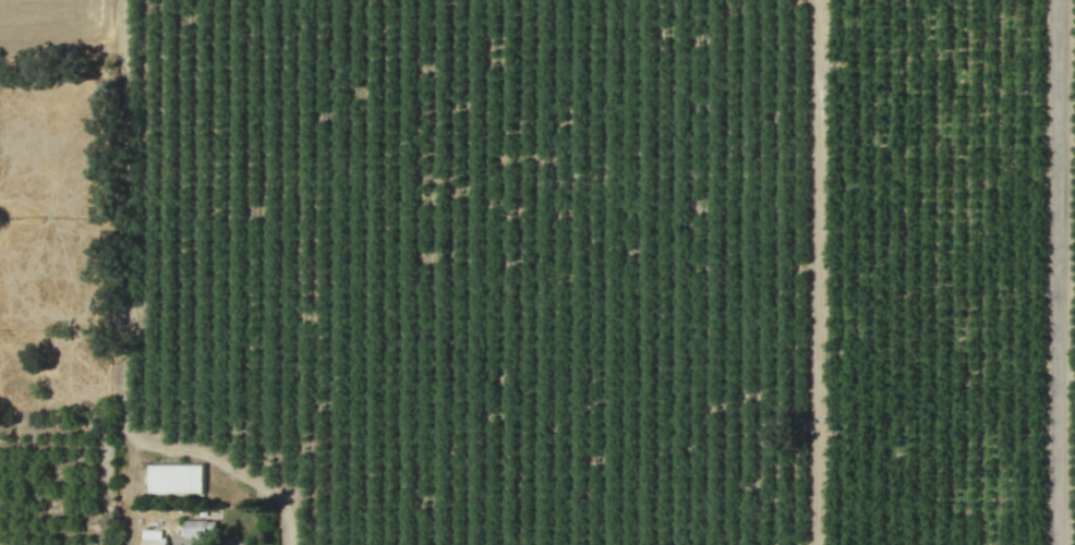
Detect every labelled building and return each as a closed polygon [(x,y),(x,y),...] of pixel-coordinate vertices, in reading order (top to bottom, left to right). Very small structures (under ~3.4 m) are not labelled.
[(206,493),(207,465),(153,465),(153,492),(206,493)] [(215,538),(215,522),(186,521),(185,537),(215,538)] [(167,530),(143,530),(143,544),(167,544),(167,530)]
